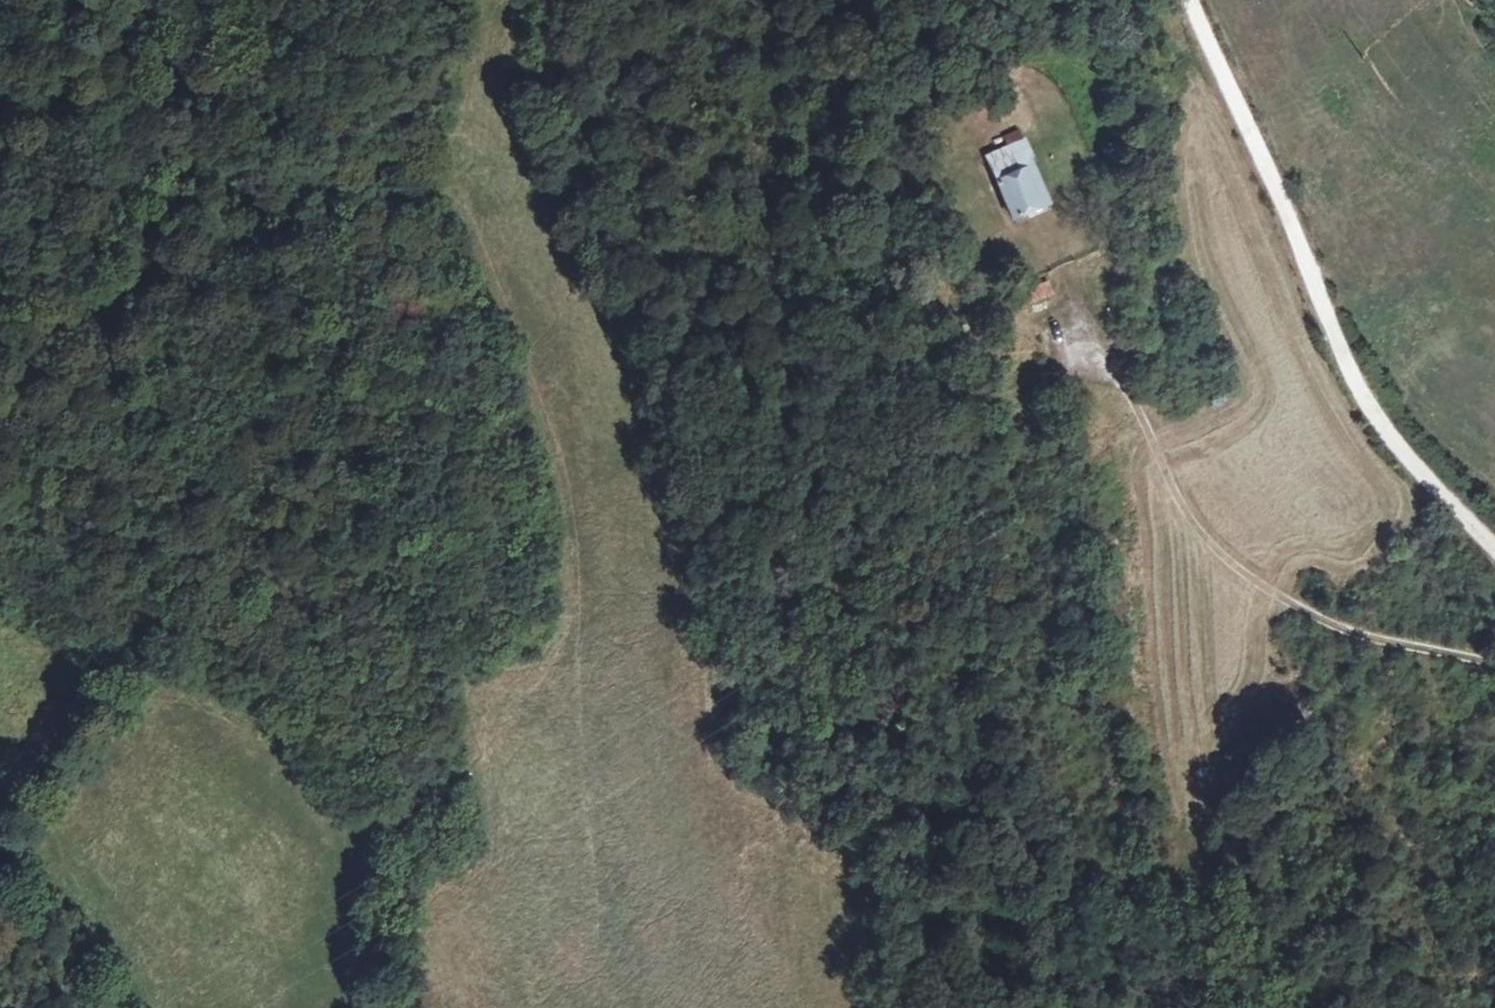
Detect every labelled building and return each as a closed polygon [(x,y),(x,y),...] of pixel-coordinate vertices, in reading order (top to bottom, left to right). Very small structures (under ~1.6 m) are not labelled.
[(1020,212),(1050,197),(1025,137),(994,151),(1020,212)] [(1026,286),(1030,302),(1051,297),(1046,280),(1026,286)]
